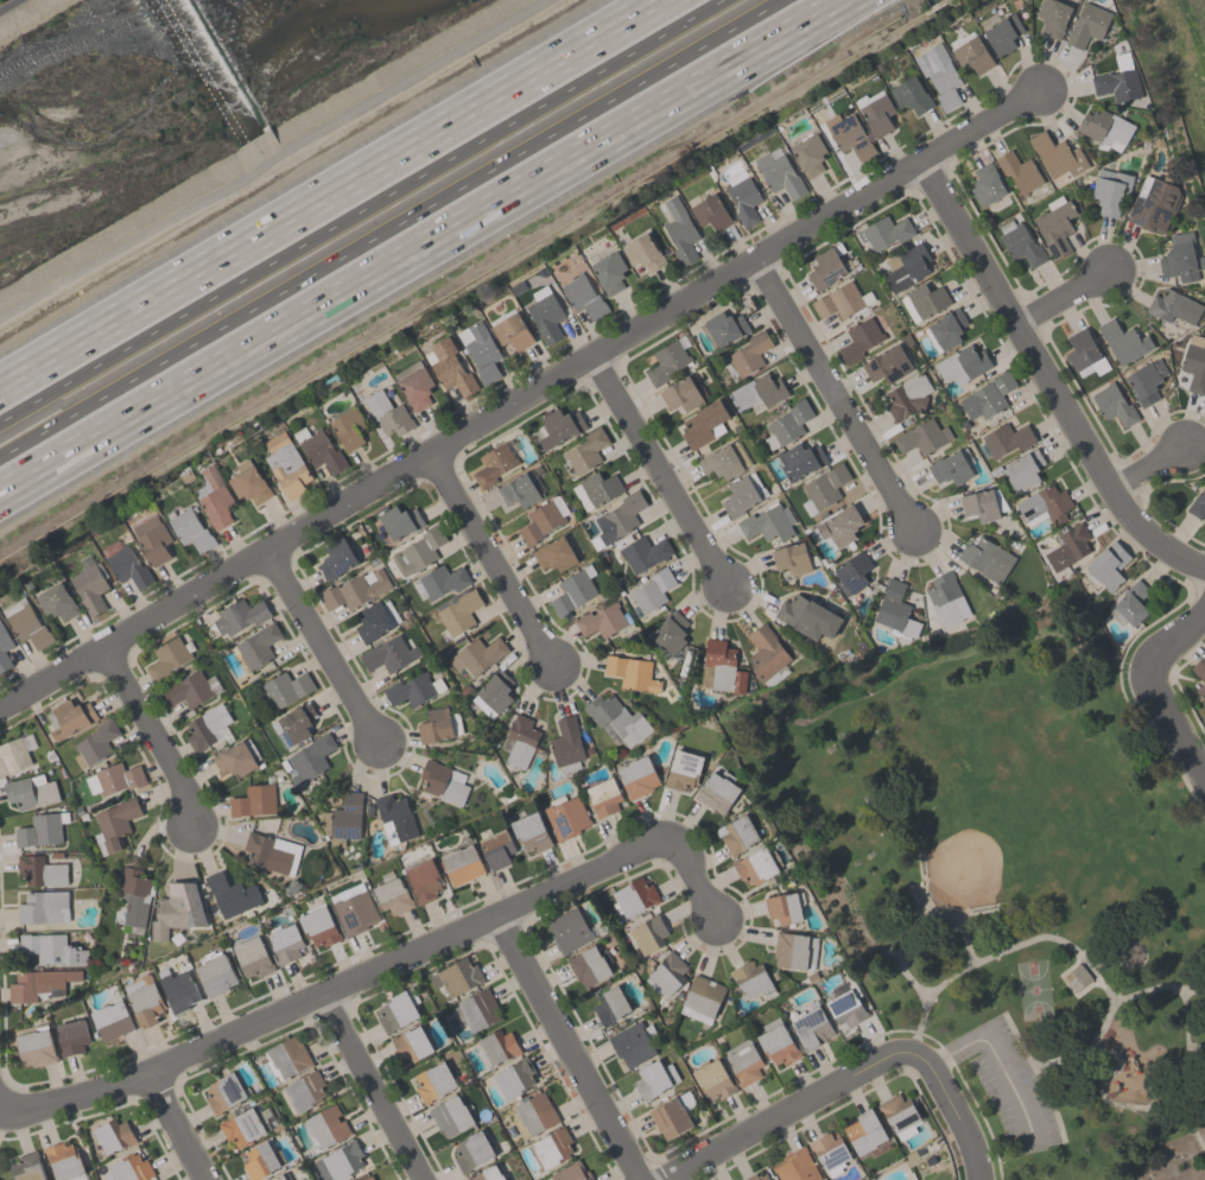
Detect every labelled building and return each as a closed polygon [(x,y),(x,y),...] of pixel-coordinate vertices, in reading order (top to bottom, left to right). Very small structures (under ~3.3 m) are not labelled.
[(1035,14),(1041,0),(1057,0),(1073,7),(1058,40),(1040,32),(1044,24),(1040,23),(1042,18),(1035,14)] [(1089,36),(1082,50),(1065,42),(1072,25),(1073,25),(1084,1),(1111,14),(1099,40),(1089,36)] [(982,31),(1000,20),(1000,19),(1013,11),(1025,31),(1011,38),(1015,46),(997,57),(982,31)] [(976,75),(970,63),(960,69),(950,50),(977,34),(985,50),(987,50),(995,64),(976,75)] [(962,84),(953,89),(962,102),(944,113),(938,103),(939,102),(936,95),(938,94),(927,75),(924,77),(913,58),(922,52),(922,51),(939,42),(950,59),(949,61),(962,84)] [(1091,76),(1109,72),(1109,74),(1118,71),(1114,53),(1128,51),(1131,69),(1135,68),(1141,96),(1114,102),(1111,91),(1095,95),(1091,76)] [(888,89),(914,75),(925,93),(926,91),(933,104),(915,115),(912,108),(911,109),(907,103),(899,108),(888,89)] [(894,127),(875,138),(857,109),(884,93),(895,110),(887,115),(894,127)] [(1135,125),(1120,153),(1076,129),(1085,110),(1092,115),(1097,107),(1111,115),(1111,113),(1135,125)] [(850,146),(841,151),(824,121),(823,120),(837,112),(841,119),(851,112),(869,142),(871,141),(876,151),(858,160),(850,146)] [(1089,167),(1071,177),(1067,170),(1051,179),(1034,148),(1033,150),(1027,139),(1045,129),(1053,145),(1063,139),(1068,150),(1077,146),(1089,167)] [(822,154),(823,157),(819,159),(824,170),(806,179),(789,147),(816,133),(826,152),(822,154)] [(753,159),(767,151),(768,152),(779,146),(782,152),(795,175),(797,173),(805,189),(788,198),(782,186),(772,192),(753,159)] [(1044,182),(1020,195),(1008,173),(1004,175),(995,159),(1011,150),(1019,163),(1028,157),(1044,182)] [(972,170),(990,160),(998,176),(997,176),(1007,192),(981,208),(970,189),(976,185),(973,180),(977,178),(972,170)] [(1123,190),(1117,218),(1097,214),(1099,205),(1097,204),(1098,198),(1090,197),(1097,166),(1133,176),(1129,191),(1123,190)] [(759,220),(744,229),(735,212),(738,210),(724,189),(730,185),(727,179),(743,170),(761,201),(751,207),(759,220)] [(1162,234),(1150,230),(1150,231),(1140,227),(1140,226),(1124,220),(1135,195),(1136,196),(1144,175),(1162,180),(1163,176),(1171,179),(1169,184),(1177,186),(1180,196),(1167,229),(1165,228),(1162,234)] [(689,207),(716,191),(732,221),(718,229),(714,221),(710,223),(709,221),(699,226),(689,207)] [(676,194),(699,237),(690,243),(698,258),(683,266),(673,248),(674,247),(661,223),(666,221),(657,204),(676,194)] [(1054,260),(1045,243),(1046,243),(1033,220),(1049,210),(1046,203),(1061,195),(1064,201),(1068,198),(1076,212),(1066,218),(1072,230),(1067,233),(1068,234),(1063,236),(1071,250),(1054,260)] [(906,216),(915,234),(899,243),(896,239),(874,252),(870,247),(869,247),(865,241),(860,243),(854,233),(886,214),(892,224),(906,216)] [(1013,261),(998,235),(1001,234),(997,226),(1011,218),(1014,223),(1020,221),(1033,246),(1038,242),(1046,259),(1029,268),(1023,255),(1013,261)] [(1204,255),(1204,262),(1204,268),(1197,269),(1198,280),(1179,283),(1178,275),(1160,277),(1158,256),(1166,255),(1165,250),(1171,250),(1171,243),(1172,243),(1171,234),(1192,231),(1193,243),(1192,243),(1193,256),(1204,255)] [(635,271),(621,247),(647,233),(658,250),(659,249),(666,264),(649,273),(645,266),(635,271)] [(813,256),(831,246),(832,247),(839,242),(844,250),(837,255),(842,262),(848,259),(854,267),(846,271),(848,272),(829,283),(830,284),(817,292),(806,273),(814,268),(812,267),(817,264),(813,256)] [(901,264),(896,255),(919,242),(924,250),(926,250),(931,260),(925,264),(930,272),(893,294),(882,275),(901,264)] [(590,265),(616,250),(627,268),(621,272),(624,277),(620,279),(624,287),(608,297),(590,265)] [(583,306),(575,311),(560,286),(577,277),(576,274),(582,271),(595,294),(597,293),(602,302),(604,300),(609,310),(591,321),(583,306)] [(810,303),(850,279),(864,305),(841,318),(836,310),(819,319),(810,303)] [(925,283),(930,292),(940,285),(951,303),(921,321),(921,319),(914,323),(899,299),(906,294),(906,293),(925,283)] [(565,316),(554,323),(563,336),(546,345),(535,329),(537,328),(525,306),(534,300),(531,293),(546,284),(565,316)] [(1203,306),(1192,325),(1172,315),(1168,322),(1154,313),(1153,315),(1144,310),(1154,292),(1161,296),(1166,286),(1203,306)] [(926,325),(941,317),(940,316),(957,306),(968,323),(959,328),(962,332),(958,335),(962,341),(943,351),(939,344),(938,345),(926,325)] [(491,326),(489,322),(513,307),(515,312),(516,311),(534,341),(516,351),(509,341),(502,344),(491,326)] [(703,322),(722,310),(727,317),(730,315),(732,318),(741,313),(750,330),(735,340),(735,338),(718,348),(703,322)] [(851,341),(845,330),(870,316),(881,332),(882,332),(886,337),(861,351),(863,356),(848,366),(837,349),(851,341)] [(1096,325),(1112,316),(1122,332),(1131,326),(1139,338),(1147,334),(1154,347),(1120,366),(1096,325)] [(501,376),(484,386),(475,368),(476,367),(464,344),(463,345),(456,332),(480,319),(501,357),(493,362),(501,376)] [(1065,354),(1072,349),(1065,337),(1084,326),(1101,356),(1102,355),(1110,368),(1097,375),(1093,369),(1080,378),(1077,372),(1074,372),(1065,354)] [(740,378),(729,361),(728,361),(724,356),(749,343),(746,338),(763,328),(773,345),(759,353),(765,363),(740,378)] [(1188,332),(1204,338),(1204,342),(1204,347),(1204,386),(1203,394),(1187,389),(1192,373),(1180,369),(1188,342),(1186,342),(1188,332)] [(652,353),(684,335),(689,344),(681,348),(686,355),(689,354),(691,360),(673,370),(676,375),(653,388),(643,372),(658,363),(652,353)] [(423,355),(432,350),(430,347),(448,336),(457,351),(454,354),(465,373),(469,372),(478,387),(462,398),(454,383),(444,389),(423,355)] [(882,375),(870,382),(861,364),(899,343),(913,369),(887,383),(882,375)] [(982,348),(991,364),(957,385),(953,379),(944,383),(933,364),(970,343),(975,351),(982,348)] [(1141,408),(1134,395),(1135,394),(1124,376),(1158,357),(1167,373),(1160,378),(1161,380),(1154,383),(1158,389),(1155,391),(1159,398),(1141,408)] [(424,366),(435,385),(429,387),(431,392),(427,394),(432,402),(413,412),(397,381),(398,380),(394,374),(419,360),(423,367),(424,366)] [(957,399),(1008,370),(1016,386),(1002,394),(1008,405),(983,419),(979,413),(969,419),(957,399)] [(779,375),(789,395),(754,413),(749,406),(740,411),(736,405),(732,407),(729,400),(732,398),(729,392),(729,391),(751,379),(751,380),(767,372),(770,379),(779,375)] [(921,372),(932,389),(924,395),(927,396),(922,413),(913,411),(902,417),(903,419),(895,424),(884,406),(890,402),(884,392),(921,372)] [(704,401),(685,412),(679,404),(668,410),(658,392),(687,374),(704,401)] [(1123,429),(1116,414),(1105,421),(1090,395),(1108,385),(1106,383),(1112,380),(1127,404),(1130,402),(1139,419),(1123,429)] [(414,426),(397,436),(394,430),(385,434),(376,420),(375,421),(362,399),(381,388),(392,407),(401,402),(414,426)] [(805,432),(779,446),(779,445),(769,450),(762,438),(772,433),(769,430),(768,431),(765,425),(788,412),(786,408),(794,404),(793,402),(803,396),(813,415),(800,423),(805,432)] [(730,417),(721,423),(725,430),(691,450),(680,433),(690,427),(684,419),(695,413),(695,412),(718,398),(730,417)] [(345,452),(329,421),(355,406),(366,425),(359,430),(364,442),(345,452)] [(539,418),(559,407),(563,414),(567,412),(569,414),(577,410),(586,427),(573,434),(544,450),(538,439),(547,433),(539,418)] [(946,425),(953,438),(921,456),(915,445),(900,453),(890,438),(909,429),(931,417),(938,430),(946,425)] [(1011,432),(1026,424),(1035,440),(1019,450),(1016,446),(991,461),(989,455),(991,453),(981,436),(1007,421),(1011,432)] [(310,436),(316,432),(313,430),(319,426),(334,451),(338,449),(348,467),(331,475),(323,462),(312,468),(299,443),(298,443),(292,432),(305,425),(310,436)] [(601,459),(576,474),(566,458),(563,459),(558,452),(584,437),(583,436),(600,426),(609,443),(596,451),(601,459)] [(305,490),(287,501),(264,457),(271,452),(265,442),(285,430),(312,478),(302,484),(305,490)] [(483,467),(477,457),(505,440),(519,462),(495,477),(497,481),(482,490),(471,475),(483,467)] [(743,469),(725,480),(723,475),(717,477),(715,472),(706,477),(697,459),(714,451),(729,443),(729,444),(736,440),(749,464),(743,468),(743,469)] [(789,482),(780,467),(782,465),(775,453),(780,450),(781,452),(799,442),(804,450),(816,442),(827,462),(814,470),(813,469),(797,480),(795,478),(789,482)] [(937,483),(926,465),(940,458),(958,449),(959,449),(965,446),(973,462),(968,464),(973,475),(955,486),(950,477),(937,483)] [(1035,471),(1040,480),(1015,494),(1001,469),(1007,465),(1006,464),(1036,448),(1045,463),(1036,467),(1039,470),(1035,471)] [(272,494),(255,505),(250,497),(246,500),(243,495),(237,499),(227,480),(239,471),(235,465),(248,458),(252,464),(253,463),(262,478),(262,477),(272,494)] [(801,486),(831,468),(830,468),(841,461),(851,477),(836,487),(842,497),(808,516),(800,503),(808,499),(801,486)] [(214,531),(197,500),(198,499),(194,490),(204,483),(209,491),(211,490),(199,469),(213,463),(234,502),(228,506),(230,512),(228,513),(233,521),(214,531)] [(571,487),(579,482),(578,481),(597,470),(603,480),(615,474),(624,490),(594,507),(594,506),(584,510),(571,487)] [(495,488),(526,471),(540,497),(522,508),(518,500),(506,506),(495,488)] [(728,486),(753,471),(762,488),(763,487),(767,495),(760,499),(761,501),(744,510),(744,512),(731,520),(721,501),(729,497),(727,494),(732,491),(728,486)] [(1073,506),(1063,512),(1066,519),(1054,527),(1047,515),(1027,526),(1014,503),(1052,482),(1057,493),(1063,489),(1073,506)] [(1200,494),(1204,486),(1204,513),(1200,520),(1186,510),(1198,491),(1200,494)] [(639,524),(615,537),(616,539),(595,551),(589,539),(601,532),(594,518),(622,502),(620,499),(638,488),(647,506),(633,513),(639,524)] [(977,515),(963,519),(957,497),(992,488),(992,489),(996,488),(1008,509),(998,512),(1000,518),(979,524),(977,515)] [(518,529),(531,522),(525,513),(540,505),(539,502),(544,500),(545,501),(558,494),(569,512),(563,515),(565,520),(541,534),(543,537),(535,541),(537,543),(527,547),(518,529)] [(786,506),(795,521),(789,525),(795,534),(786,539),(786,538),(780,541),(776,533),(765,540),(759,531),(746,538),(736,522),(751,513),(754,516),(766,509),(765,507),(775,500),(776,503),(778,502),(781,508),(786,506)] [(856,538),(837,548),(830,535),(824,539),(816,525),(852,503),(864,522),(857,527),(858,528),(852,532),(856,538)] [(182,545),(166,520),(169,519),(165,514),(172,510),(175,515),(184,509),(183,508),(188,505),(203,528),(205,527),(210,534),(211,534),(216,543),(198,553),(190,540),(182,545)] [(378,515),(395,505),(400,512),(412,505),(424,524),(411,532),(410,531),(393,541),(378,515)] [(172,540),(164,546),(171,557),(171,558),(170,557),(154,566),(137,538),(138,537),(132,528),(154,513),(160,524),(161,522),(172,540)] [(1054,572),(1044,554),(1063,541),(1059,534),(1080,521),(1090,537),(1083,540),(1090,551),(1054,572)] [(401,577),(389,556),(421,537),(420,533),(437,524),(446,540),(433,548),(438,557),(413,572),(412,571),(401,577)] [(559,572),(556,566),(551,569),(548,564),(540,569),(531,552),(547,541),(547,543),(562,534),(575,554),(573,556),(577,562),(559,572)] [(611,553),(643,534),(649,545),(664,537),(673,552),(635,575),(624,559),(619,564),(611,553)] [(317,565),(325,559),(324,557),(328,554),(324,547),(342,535),(359,562),(326,582),(317,565)] [(956,557),(968,539),(979,535),(1015,557),(997,585),(977,572),(978,571),(956,557)] [(129,576),(120,582),(100,550),(118,539),(121,545),(126,541),(141,565),(144,564),(153,579),(138,589),(129,576)] [(1109,594),(1101,584),(1095,590),(1083,576),(1087,571),(1084,566),(1114,539),(1130,558),(1116,571),(1123,579),(1109,594)] [(811,570),(791,576),(788,566),(775,570),(770,550),(804,541),(811,570)] [(846,597),(836,582),(839,579),(833,570),(861,550),(874,565),(862,573),(869,582),(851,595),(850,594),(846,597)] [(107,608),(90,617),(81,602),(82,601),(68,578),(83,569),(80,562),(89,556),(108,588),(99,594),(107,608)] [(448,573),(462,565),(471,581),(455,591),(452,586),(429,601),(426,596),(420,599),(410,582),(442,563),(448,573)] [(548,601),(563,592),(557,582),(590,564),(595,573),(588,577),(597,594),(558,616),(548,601)] [(677,583),(662,592),(667,599),(643,615),(633,598),(630,599),(627,594),(651,578),(649,577),(657,572),(657,571),(665,565),(677,583)] [(392,586),(348,611),(343,602),(329,610),(319,592),(336,583),(338,586),(362,573),(363,575),(380,566),(392,586)] [(970,614),(962,618),(962,620),(943,629),(924,590),(933,585),(931,579),(951,569),(955,577),(953,578),(970,614)] [(906,583),(900,601),(911,605),(906,617),(921,622),(915,637),(911,636),(908,641),(889,633),(892,627),(874,621),(883,596),(881,595),(888,576),(906,583)] [(1149,591),(1139,601),(1149,611),(1133,627),(1125,620),(1121,624),(1109,611),(1114,608),(1112,605),(1125,594),(1124,591),(1137,578),(1149,591)] [(58,614),(53,616),(51,611),(45,615),(34,596),(61,582),(69,596),(70,595),(80,611),(63,621),(58,614)] [(436,611),(457,599),(456,597),(474,588),(483,603),(469,611),(475,623),(443,641),(437,632),(445,627),(436,611)] [(773,616),(782,598),(789,602),(794,592),(810,601),(811,599),(843,617),(831,639),(820,633),(817,640),(773,616)] [(1,610),(24,596),(40,626),(43,623),(47,632),(49,630),(55,640),(37,651),(27,636),(20,641),(1,610)] [(242,597),(247,605),(261,597),(272,615),(254,626),(252,622),(228,636),(226,633),(221,635),(211,621),(213,620),(210,616),(242,597)] [(401,621),(394,624),(395,624),(380,634),(381,635),(366,646),(354,627),(362,622),(359,618),(364,615),(361,610),(379,599),(380,601),(386,597),(401,621)] [(596,629),(583,636),(573,620),(589,610),(591,614),(615,599),(619,605),(617,607),(627,623),(602,639),(596,629)] [(689,622),(681,629),(685,633),(683,636),(686,641),(672,656),(651,636),(661,623),(660,623),(673,608),(689,622)] [(12,665),(0,672),(0,621),(14,645),(4,651),(12,665)] [(267,645),(274,655),(243,673),(229,648),(256,632),(256,630),(273,621),(283,636),(267,645)] [(760,648),(749,634),(763,622),(776,637),(775,639),(791,659),(785,664),(789,671),(773,684),(766,685),(763,681),(761,683),(754,674),(756,672),(750,665),(751,664),(747,659),(760,648)] [(368,672),(359,655),(375,645),(376,646),(398,633),(407,649),(416,645),(421,654),(389,674),(382,662),(368,672)] [(154,685),(144,667),(158,660),(152,649),(177,635),(191,659),(171,670),(173,673),(154,685)] [(484,647),(497,636),(509,649),(494,661),(493,661),(473,677),(464,667),(462,668),(462,667),(456,671),(448,659),(476,636),(484,647)] [(734,670),(747,671),(744,693),(731,692),(731,691),(710,690),(712,666),(703,666),(705,637),(725,639),(724,648),(736,648),(734,670)] [(649,678),(660,679),(659,692),(647,691),(647,690),(620,686),(621,675),(603,673),(605,654),(617,655),(617,656),(652,660),(649,678)] [(1190,668),(1204,654),(1204,701),(1194,690),(1203,683),(1190,668)] [(513,681),(508,686),(510,689),(506,693),(512,698),(497,713),(496,713),(491,718),(471,699),(476,694),(475,693),(490,678),(489,677),(499,667),(513,681)] [(189,709),(183,698),(169,706),(159,691),(198,668),(214,694),(189,709)] [(412,708),(406,697),(391,706),(382,690),(399,680),(401,684),(425,670),(429,675),(427,677),(430,681),(439,677),(446,687),(412,708)] [(315,687),(305,693),(305,692),(275,710),(260,685),(285,671),(290,680),(305,671),(315,687)] [(600,693),(603,699),(611,693),(621,706),(622,705),(630,715),(636,710),(653,730),(638,742),(636,741),(627,748),(621,741),(615,746),(601,728),(600,728),(588,713),(586,715),(582,708),(600,693)] [(99,718),(84,727),(84,725),(55,742),(49,731),(61,725),(51,709),(69,698),(74,706),(80,703),(81,705),(88,700),(99,718)] [(213,732),(216,740),(202,748),(203,749),(195,754),(185,737),(191,734),(184,722),(218,700),(220,703),(221,702),(232,721),(213,732)] [(316,713),(309,718),(311,723),(305,727),(310,735),(292,746),(277,718),(294,708),(293,706),(300,703),(302,704),(309,700),(316,713)] [(416,724),(427,722),(429,722),(426,711),(448,706),(449,713),(458,712),(463,734),(454,735),(454,737),(420,743),(416,724)] [(533,721),(529,728),(540,732),(524,769),(505,761),(514,740),(506,736),(516,712),(533,721)] [(573,715),(578,732),(584,759),(578,760),(581,768),(563,773),(562,766),(556,767),(548,738),(559,736),(554,719),(573,715)] [(87,766),(87,765),(80,768),(72,756),(80,753),(77,749),(76,750),(72,744),(96,730),(94,727),(110,717),(120,732),(107,741),(113,751),(87,766)] [(286,756),(311,742),(311,741),(328,731),(337,747),(322,755),(329,768),(294,786),(288,776),(296,773),(286,756)] [(32,765),(0,777),(0,744),(31,732),(36,747),(26,750),(32,765)] [(210,756),(227,747),(228,748),(242,738),(254,760),(253,760),(256,766),(239,776),(235,772),(232,774),(228,769),(221,774),(210,756)] [(662,786),(665,778),(667,778),(674,749),(703,756),(696,785),(692,784),(691,788),(684,786),(683,791),(662,786)] [(629,799),(616,769),(628,765),(627,763),(647,754),(659,784),(652,787),(653,789),(629,799)] [(465,774),(462,784),(469,786),(462,806),(458,805),(458,807),(436,799),(437,795),(421,789),(425,780),(418,778),(426,757),(451,768),(465,774)] [(78,778),(120,761),(123,770),(139,765),(147,784),(137,787),(137,786),(127,789),(126,786),(104,795),(107,801),(90,807),(78,778)] [(741,788),(722,816),(714,808),(712,810),(693,797),(699,789),(714,770),(723,778),(723,776),(741,788)] [(4,782),(28,776),(30,776),(43,773),(45,782),(53,780),(58,800),(18,811),(15,801),(8,802),(4,782)] [(619,810),(597,819),(595,813),(594,808),(591,810),(586,801),(590,800),(585,789),(613,778),(622,799),(615,802),(619,810)] [(245,785),(273,784),(274,813),(241,814),(241,816),(229,817),(228,798),(245,797),(245,785)] [(329,837),(330,808),(342,808),(342,791),(361,791),(361,802),(360,802),(359,837),(329,837)] [(417,836),(388,845),(381,823),(376,808),(375,808),(372,798),(391,792),(393,799),(404,795),(417,836)] [(557,842),(552,833),(553,832),(543,808),(550,805),(548,801),(564,794),(566,800),(577,794),(590,824),(578,829),(579,832),(557,842)] [(131,831),(118,836),(122,849),(108,854),(107,854),(101,856),(93,835),(100,831),(93,813),(116,805),(116,802),(135,797),(141,813),(126,819),(131,831)] [(509,823),(537,811),(551,845),(535,852),(534,849),(525,852),(521,843),(519,844),(509,823)] [(15,846),(14,827),(31,826),(30,814),(59,812),(62,842),(27,844),(27,845),(15,846)] [(730,856),(719,837),(718,837),(715,831),(716,829),(723,824),(724,825),(746,813),(759,839),(749,844),(749,845),(730,856)] [(510,863),(491,871),(484,856),(486,855),(478,839),(505,827),(515,851),(507,855),(510,863)] [(252,852),(242,849),(248,830),(258,833),(256,833),(273,838),(273,837),(302,844),(293,876),(264,868),(264,867),(249,863),(252,852)] [(454,887),(439,856),(459,848),(459,849),(473,843),(486,871),(454,887)] [(748,886),(744,878),(741,880),(730,862),(740,857),(741,858),(765,845),(779,871),(754,884),(753,883),(748,886)] [(44,855),(44,863),(65,863),(65,886),(26,886),(26,873),(18,873),(18,855),(44,855)] [(418,906),(414,899),(417,897),(401,864),(402,864),(420,856),(423,861),(431,857),(440,878),(437,880),(442,889),(435,893),(437,897),(418,906)] [(144,926),(123,924),(126,907),(118,906),(123,867),(139,869),(137,876),(151,878),(148,894),(150,894),(144,926)] [(222,919),(209,887),(208,888),(204,877),(222,870),(228,886),(239,881),(241,888),(253,882),(261,902),(222,919)] [(626,918),(611,893),(630,882),(630,881),(641,875),(647,884),(651,883),(660,901),(653,905),(653,903),(626,918)] [(392,915),(388,908),(381,911),(370,888),(397,876),(402,888),(404,887),(410,899),(411,899),(414,906),(392,915)] [(151,940),(151,920),(156,920),(156,897),(158,897),(159,896),(163,896),(165,897),(167,897),(167,881),(195,882),(207,926),(167,927),(167,940),(151,940)] [(345,938),(342,932),(343,931),(330,903),(338,900),(335,894),(354,884),(357,893),(366,889),(380,920),(367,926),(367,927),(345,938)] [(18,922),(18,903),(24,903),(24,892),(66,890),(68,921),(18,922)] [(779,926),(776,918),(768,919),(763,897),(784,894),(785,894),(797,892),(797,893),(801,892),(804,902),(799,903),(803,920),(779,926)] [(342,938),(323,946),(322,944),(315,946),(310,938),(307,939),(298,916),(324,905),(337,933),(338,932),(342,938)] [(562,957),(551,935),(553,934),(546,921),(575,906),(589,931),(591,931),(595,937),(566,952),(566,953),(562,957)] [(668,933),(661,938),(665,944),(643,956),(629,930),(640,925),(639,924),(652,916),(652,915),(657,912),(668,933)] [(278,965),(275,959),(277,958),(266,934),(294,922),(304,945),(297,947),(300,956),(278,965)] [(814,970),(774,966),(775,958),(773,958),(775,930),(782,931),(782,932),(808,935),(808,937),(818,938),(814,970)] [(37,964),(37,953),(19,953),(19,934),(30,933),(30,934),(65,934),(65,944),(71,944),(71,946),(75,946),(75,950),(87,950),(87,963),(76,963),(76,964),(65,964),(64,963),(37,964)] [(232,946),(258,934),(271,964),(272,963),(275,969),(256,977),(255,973),(245,978),(240,966),(241,966),(232,946)] [(613,973),(584,989),(581,981),(578,982),(565,959),(581,951),(581,952),(595,944),(601,956),(602,954),(613,973)] [(687,968),(681,973),(686,978),(668,996),(664,991),(659,995),(643,979),(657,966),(655,965),(664,958),(662,956),(670,949),(687,968)] [(237,982),(228,986),(228,989),(207,998),(194,968),(204,963),(204,962),(223,952),(237,982)] [(484,979),(486,981),(478,984),(478,983),(450,997),(443,983),(435,986),(430,976),(455,963),(454,962),(465,956),(471,966),(476,963),(484,979)] [(773,985),(772,985),(774,990),(766,994),(757,994),(744,1001),(742,995),(743,995),(732,976),(731,977),(729,971),(750,959),(754,966),(761,963),(773,985)] [(157,972),(166,968),(169,973),(170,973),(171,977),(186,971),(191,981),(192,981),(201,998),(188,1004),(189,1008),(175,1014),(157,972)] [(8,1003),(8,983),(15,983),(14,971),(81,970),(81,981),(64,981),(64,995),(50,995),(50,992),(36,992),(36,1002),(8,1003)] [(709,1024),(679,1013),(681,1004),(680,1004),(693,973),(727,988),(712,1019),(709,1024)] [(164,1014),(156,1017),(158,1022),(141,1029),(123,986),(141,979),(144,985),(153,982),(165,1008),(161,1009),(164,1014)] [(632,1011),(611,1021),(613,1023),(603,1028),(592,1007),(598,1003),(595,996),(617,984),(632,1011)] [(473,1033),(462,1015),(464,1014),(457,1002),(486,988),(487,986),(496,1004),(494,1007),(500,1017),(473,1033)] [(825,1002),(850,988),(856,998),(857,997),(864,1011),(867,1010),(869,1015),(846,1027),(843,1020),(835,1024),(832,1021),(831,1021),(829,1017),(832,1015),(825,1002)] [(378,1008),(386,1003),(385,1001),(405,990),(419,1016),(392,1029),(393,1032),(386,1035),(376,1017),(381,1015),(378,1008)] [(134,1028),(103,1042),(90,1013),(109,1004),(110,1005),(113,1004),(108,996),(118,992),(121,1001),(122,1001),(134,1028)] [(791,1022),(801,1016),(800,1015),(819,1005),(833,1033),(825,1038),(826,1040),(820,1043),(820,1045),(805,1052),(798,1039),(799,1039),(791,1022)] [(774,1064),(769,1057),(767,1058),(755,1036),(765,1032),(761,1026),(779,1016),(795,1049),(798,1048),(803,1055),(784,1066),(781,1060),(774,1064)] [(84,1017),(90,1041),(83,1043),(84,1051),(61,1057),(59,1051),(61,1051),(57,1038),(58,1038),(56,1024),(84,1017)] [(607,1038),(638,1020),(657,1054),(628,1070),(621,1057),(619,1058),(607,1038)] [(15,1035),(36,1032),(34,1028),(47,1024),(55,1055),(57,1055),(58,1061),(32,1067),(31,1065),(23,1066),(15,1035)] [(388,1040),(408,1029),(410,1030),(420,1024),(435,1051),(412,1062),(408,1055),(399,1060),(388,1040)] [(477,1040),(500,1028),(502,1034),(509,1030),(521,1053),(516,1055),(515,1054),(502,1060),(491,1066),(490,1065),(487,1067),(478,1052),(483,1051),(477,1040)] [(266,1049),(297,1034),(313,1066),(309,1068),(307,1066),(279,1080),(277,1076),(274,1076),(266,1061),(268,1060),(265,1052),(266,1051),(266,1049)] [(761,1076),(740,1087),(736,1081),(738,1081),(730,1067),(731,1067),(723,1052),(749,1038),(763,1065),(757,1068),(761,1076)] [(535,1083),(526,1087),(527,1090),(507,1100),(493,1074),(520,1059),(520,1058),(525,1055),(535,1073),(531,1076),(535,1083)] [(691,1072),(717,1058),(732,1084),(734,1084),(737,1090),(719,1099),(717,1097),(710,1100),(705,1091),(703,1093),(691,1072)] [(679,1079),(672,1084),(672,1085),(661,1091),(648,1098),(649,1099),(645,1103),(633,1080),(639,1077),(635,1071),(658,1059),(662,1067),(670,1062),(679,1079)] [(413,1074),(430,1066),(430,1067),(443,1060),(457,1084),(430,1099),(431,1102),(424,1105),(414,1087),(419,1085),(413,1074)] [(325,1095),(321,1097),(322,1099),(298,1114),(297,1111),(292,1114),(279,1091),(283,1089),(283,1087),(316,1068),(325,1084),(321,1086),(325,1095)] [(247,1096),(221,1111),(222,1112),(215,1117),(204,1099),(209,1097),(204,1090),(210,1086),(208,1084),(233,1070),(247,1096)] [(559,1121),(531,1136),(525,1125),(524,1125),(519,1118),(516,1119),(510,1108),(543,1090),(559,1121)] [(685,1110),(693,1125),(665,1141),(660,1131),(658,1131),(647,1111),(689,1090),(696,1104),(685,1110)] [(427,1109),(438,1103),(438,1104),(456,1093),(463,1105),(464,1104),(475,1122),(446,1138),(442,1129),(439,1130),(427,1109)] [(876,1105),(898,1093),(902,1100),(908,1098),(922,1123),(914,1128),(917,1131),(900,1141),(895,1134),(894,1134),(881,1110),(880,1111),(876,1105)] [(304,1121),(330,1105),(331,1105),(334,1104),(340,1114),(336,1116),(340,1122),(343,1119),(351,1133),(317,1152),(312,1143),(316,1141),(304,1121)] [(266,1131),(252,1138),(253,1140),(252,1141),(253,1142),(248,1144),(247,1143),(236,1149),(232,1140),(228,1142),(217,1124),(229,1117),(229,1118),(252,1106),(266,1131)] [(842,1127),(857,1118),(856,1116),(871,1108),(888,1138),(875,1146),(876,1147),(857,1156),(842,1127)] [(137,1142),(128,1147),(127,1144),(116,1150),(116,1149),(106,1155),(93,1129),(114,1117),(118,1123),(125,1119),(137,1142)] [(572,1152),(567,1154),(569,1156),(545,1169),(544,1168),(541,1171),(533,1155),(532,1156),(527,1146),(553,1131),(552,1131),(563,1125),(572,1141),(569,1143),(572,1152)] [(495,1155),(469,1169),(470,1171),(462,1175),(452,1157),(457,1155),(452,1148),(457,1144),(456,1142),(481,1129),(495,1155)] [(830,1178),(826,1171),(825,1172),(820,1162),(819,1163),(812,1149),(811,1150),(807,1144),(830,1131),(833,1140),(839,1136),(851,1157),(843,1162),(844,1165),(839,1167),(842,1171),(830,1178)] [(356,1173),(344,1179),(324,1179),(312,1161),(328,1152),(329,1154),(344,1144),(344,1143),(353,1137),(363,1156),(360,1159),(363,1165),(355,1169),(356,1173)] [(271,1172),(256,1179),(250,1179),(241,1165),(249,1160),(245,1153),(266,1140),(280,1166),(269,1172),(271,1172)] [(85,1174),(68,1179),(56,1179),(47,1156),(46,1156),(43,1148),(45,1147),(62,1141),(64,1144),(71,1142),(75,1152),(77,1152),(85,1174)] [(820,1179),(818,1179),(779,1179),(772,1166),(784,1159),(781,1156),(804,1144),(807,1152),(806,1153),(820,1179)] [(42,1169),(45,1179),(13,1179),(8,1165),(19,1160),(18,1156),(37,1149),(43,1169),(42,1169)] [(154,1174),(143,1179),(106,1179),(101,1169),(107,1167),(106,1166),(132,1152),(134,1155),(138,1153),(142,1161),(146,1159),(154,1174)] [(588,1169),(593,1179),(552,1179),(550,1175),(572,1163),(571,1161),(578,1157),(584,1171),(588,1169)] [(502,1174),(505,1179),(466,1179),(465,1179),(495,1163),(501,1174),(502,1174)] [(766,1172),(769,1179),(742,1179),(755,1173),(756,1176),(766,1172)]
